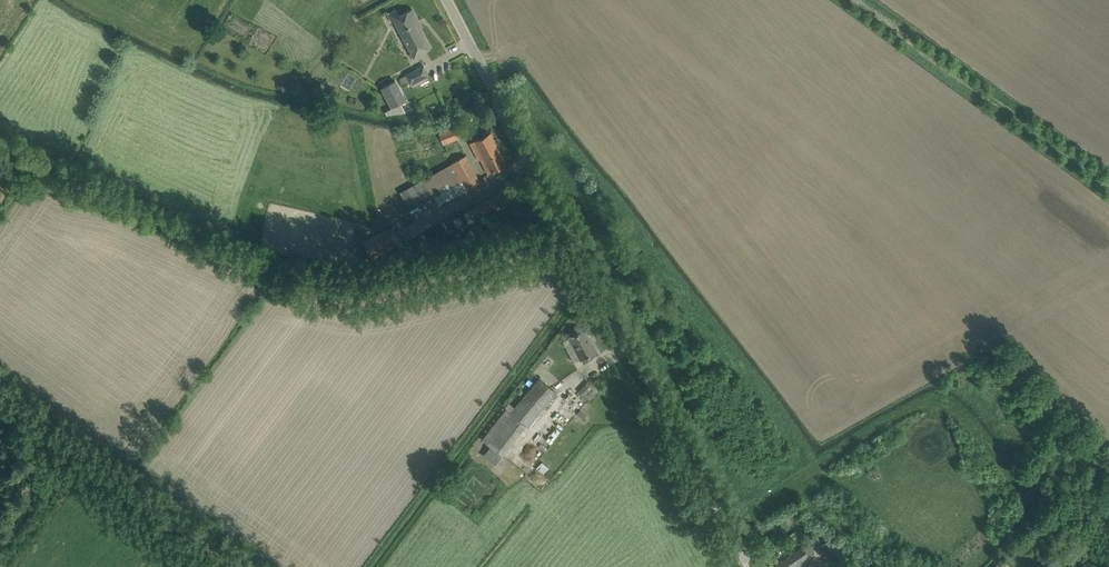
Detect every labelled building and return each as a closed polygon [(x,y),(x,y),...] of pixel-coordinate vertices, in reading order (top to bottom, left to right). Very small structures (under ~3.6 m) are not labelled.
[(415,60),(416,59),(426,54),(424,51),(431,48),(420,27),(421,26),(412,9),(399,15),(396,10),(388,14),(392,23),(395,21),(415,60)] [(411,85),(419,81),(429,76),(423,66),(406,75),(411,85)] [(395,81),(382,88),(393,108),(406,101),(395,81)] [(444,143),(459,137),(469,133),(468,129),(459,132),(457,127),(440,133),(444,143)] [(490,133),(475,141),(483,157),(481,159),(489,174),(507,164),(490,133)] [(439,205),(480,182),(466,156),(452,163),(453,163),(400,192),(411,211),(419,207),(418,205),(434,196),(439,205)] [(475,221),(483,217),(505,207),(499,194),(469,209),(470,210),(464,213),(469,224),(475,221)] [(371,258),(401,243),(394,227),(363,242),(371,258)] [(581,359),(587,356),(597,351),(592,341),(591,342),(584,329),(569,337),(581,359)] [(528,427),(556,393),(539,378),(511,412),(507,409),(476,449),(496,464),(525,425),(528,427)] [(584,396),(593,386),(588,381),(579,391),(584,396)] [(554,424),(541,443),(548,448),(562,430),(554,424)] [(536,469),(550,481),(556,473),(542,462),(536,469)] [(821,544),(834,563),(846,554),(832,536),(821,544)] [(797,564),(798,566),(810,558),(802,547),(776,565),(777,566),(793,566),(797,564)]
